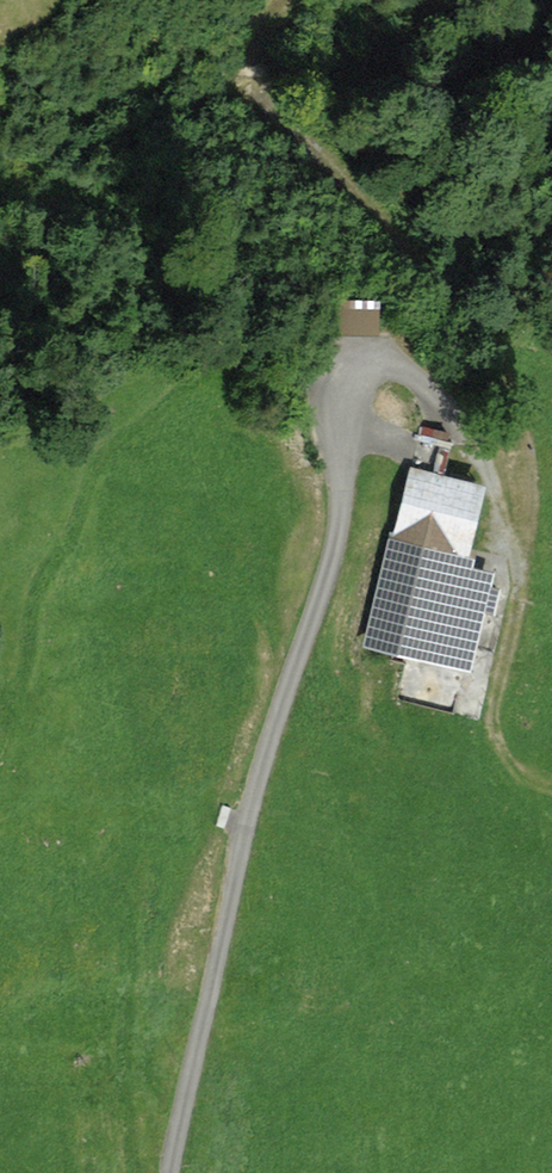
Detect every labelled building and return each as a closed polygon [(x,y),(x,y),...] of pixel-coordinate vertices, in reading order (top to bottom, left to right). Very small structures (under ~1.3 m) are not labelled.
[(334,298),(334,333),(379,333),(379,298),(334,298)] [(453,440),(418,431),(392,539),(389,538),(364,646),(472,671),(486,614),(496,616),(503,587),(494,585),(497,571),(476,566),(478,556),(473,555),(490,483),(445,473),(453,440)]
